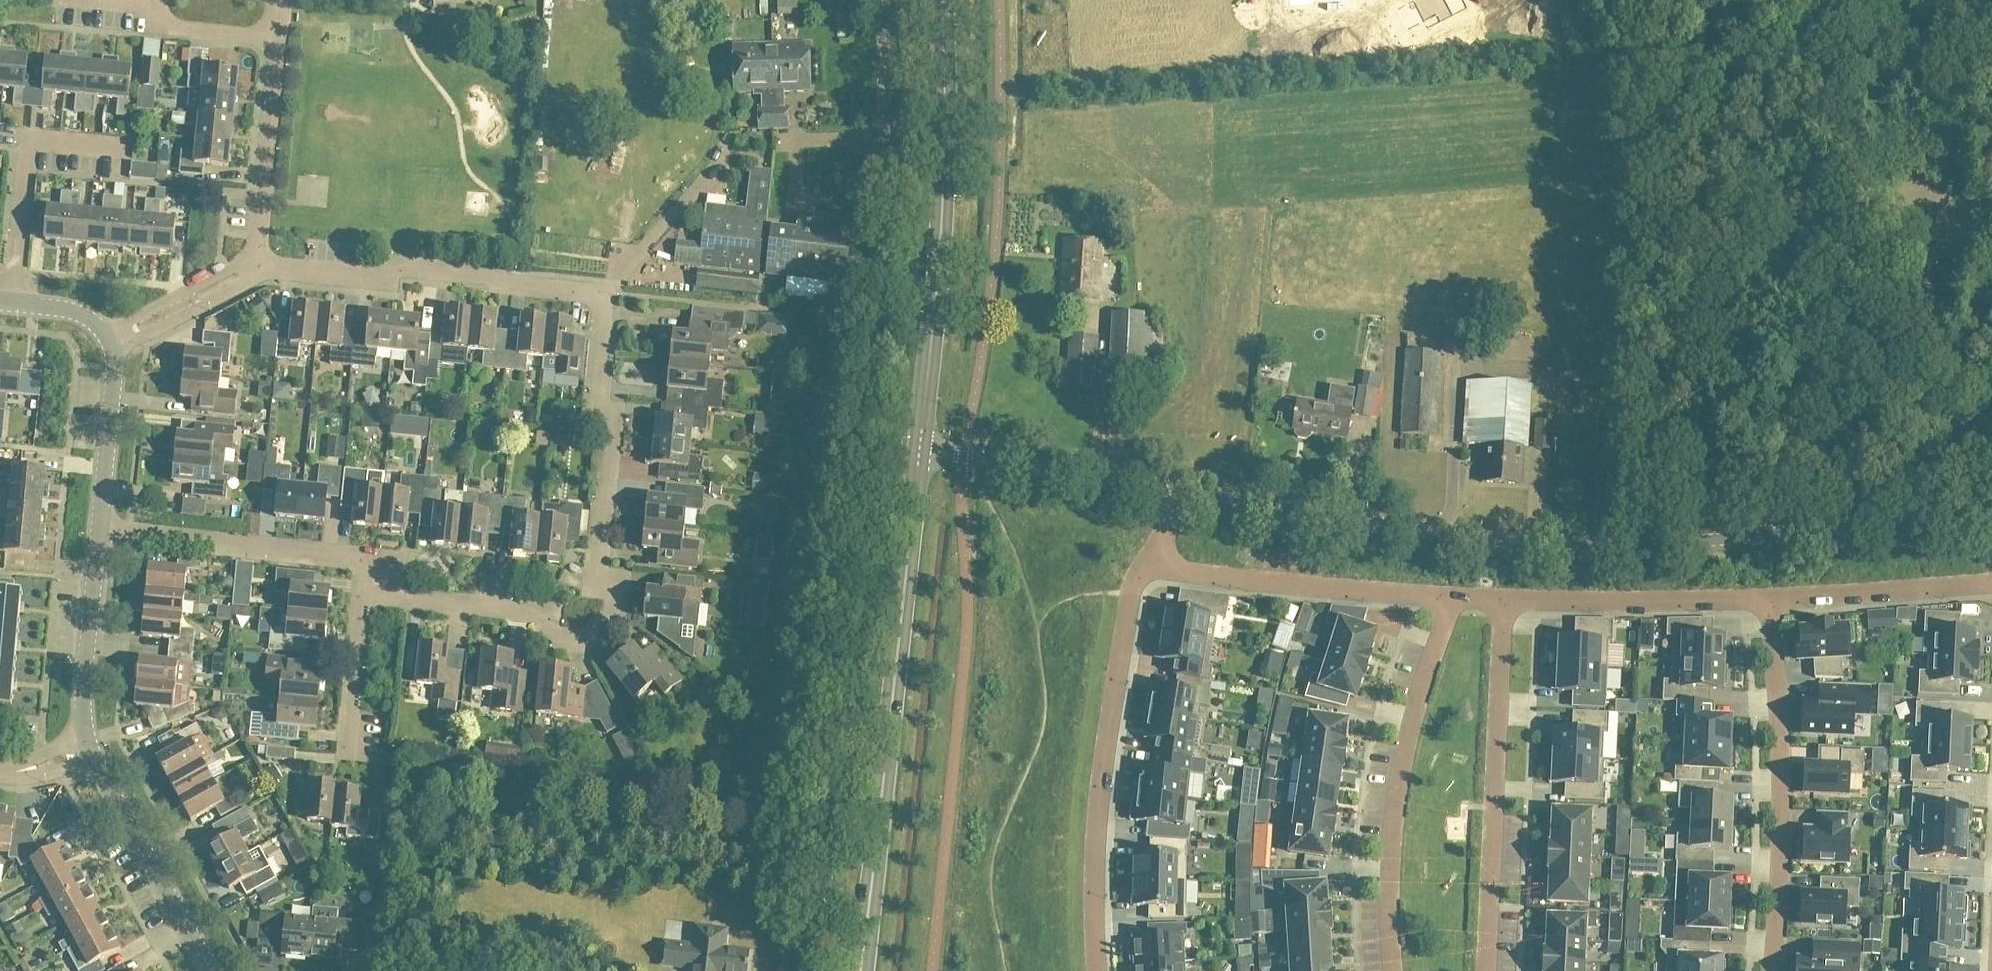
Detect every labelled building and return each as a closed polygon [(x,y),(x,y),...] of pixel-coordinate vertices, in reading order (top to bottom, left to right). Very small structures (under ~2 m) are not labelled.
[(798,0),(778,0),(778,16),(798,16),(798,0)] [(1454,16),(1468,8),(1464,0),(1446,0),(1454,16)] [(1416,1),(1397,10),(1408,31),(1425,22),(1429,29),(1442,22),(1438,15),(1425,21),(1416,1)] [(154,56),(154,40),(138,40),(138,56),(154,56)] [(773,129),(772,43),(733,44),(734,92),(762,92),(762,107),(758,107),(759,129),(773,129)] [(809,43),(772,43),(773,129),(788,128),(788,106),(784,107),(783,91),(810,91),(809,43)] [(15,48),(7,47),(3,87),(15,89),(13,105),(23,106),(32,107),(34,90),(25,89),(28,57),(14,55),(15,48)] [(202,90),(235,93),(238,69),(201,66),(202,51),(190,49),(188,76),(190,76),(188,89),(202,90)] [(43,91),(34,90),(32,107),(41,108),(51,109),(53,92),(64,93),(68,53),(60,52),(60,60),(46,59),(43,91)] [(76,54),(68,53),(64,93),(76,95),(74,111),(84,112),(89,63),(75,61),(76,54)] [(102,64),(89,63),(84,112),(93,113),(95,96),(107,98),(111,57),(103,56),(102,64)] [(111,57),(107,98),(118,99),(117,115),(126,116),(128,100),(131,67),(118,66),(118,58),(111,57)] [(162,61),(142,60),(140,88),(156,89),(160,89),(162,61)] [(140,88),(139,98),(148,99),(155,96),(156,89),(140,88)] [(191,89),(188,114),(199,115),(233,118),(235,93),(202,90),(188,89),(191,89)] [(100,112),(99,133),(108,133),(109,112),(100,112)] [(199,115),(188,114),(185,113),(184,124),(198,126),(197,139),(230,142),(233,118),(199,115)] [(230,142),(197,139),(196,152),(181,150),(179,173),(203,176),(204,164),(228,166),(230,142)] [(133,162),(131,178),(157,180),(158,165),(133,162)] [(63,179),(62,191),(60,208),(48,207),(45,239),(56,241),(56,247),(66,248),(71,192),(70,192),(71,180),(63,179)] [(155,200),(156,201),(150,256),(160,257),(161,251),(172,252),(176,219),(163,218),(165,201),(166,189),(156,188),(155,200)] [(80,193),(71,192),(66,248),(76,249),(76,243),(87,244),(91,211),(79,210),(80,193)] [(91,211),(87,244),(98,245),(98,251),(108,252),(113,196),(104,196),(102,212),(91,211)] [(123,197),(113,196),(108,252),(118,253),(119,247),(130,248),(133,215),(121,214),(123,197)] [(144,216),(133,215),(130,248),(140,249),(140,255),(150,256),(156,201),(155,200),(146,200),(144,216)] [(707,210),(703,244),(676,241),(674,263),(700,266),(760,273),(767,217),(707,210)] [(771,227),(766,275),(845,283),(852,220),(799,214),(797,230),(771,227)] [(1104,241),(1066,238),(1061,296),(1099,299),(1104,241)] [(698,270),(696,289),(757,296),(759,277),(698,270)] [(259,299),(249,306),(256,316),(267,309),(259,299)] [(316,345),(319,308),(294,305),(292,329),(279,327),(276,358),(298,360),(300,344),(316,345)] [(674,333),(671,360),(709,364),(710,349),(727,351),(728,341),(731,342),(736,338),(736,335),(742,336),(744,326),(757,327),(758,314),(693,307),(692,319),(690,334),(674,333)] [(345,310),(319,308),(316,345),(332,347),(330,363),(352,366),(355,337),(356,328),(343,326),(345,310)] [(430,345),(429,362),(467,366),(469,349),(468,349),(472,311),(447,309),(444,332),(432,331),(430,345)] [(497,314),(472,311),(468,349),(469,349),(484,350),(482,367),(504,369),(508,331),(495,330),(497,314)] [(368,338),(355,337),(352,366),(375,368),(377,349),(391,350),(395,316),(370,313),(368,338)] [(1164,328),(1156,327),(1157,316),(1114,314),(1112,362),(1154,364),(1162,365),(1164,328)] [(395,316),(391,350),(406,352),(404,370),(414,371),(412,385),(426,387),(429,362),(430,345),(417,343),(420,318),(395,316)] [(508,331),(504,369),(526,371),(528,355),(544,357),(548,319),(522,316),(521,332),(508,331)] [(772,318),(762,317),(760,331),(770,332),(772,318)] [(544,370),(542,384),(579,388),(580,377),(584,339),(571,337),(573,322),(548,319),(544,357),(543,370),(544,370)] [(187,349),(184,374),(220,378),(221,364),(228,365),(232,334),(204,331),(203,344),(214,345),(214,352),(187,349)] [(1070,334),(1067,384),(1095,386),(1098,336),(1070,334)] [(1441,352),(1408,350),(1403,434),(1435,437),(1441,352)] [(5,411),(7,394),(19,395),(22,362),(10,361),(11,355),(1,354),(0,365),(0,410),(5,411)] [(671,360),(671,366),(667,366),(664,368),(663,382),(665,385),(669,385),(668,388),(684,390),(683,405),(684,405),(709,408),(721,409),(724,381),(707,379),(709,364),(671,360)] [(1379,363),(1368,361),(1363,387),(1360,387),(1356,413),(1370,416),(1375,389),(1380,390),(1383,375),(1377,374),(1379,363)] [(220,378),(184,374),(182,398),(208,401),(207,413),(234,416),(237,392),(219,391),(220,378)] [(1493,483),(1499,383),(1464,381),(1461,443),(1482,445),(1480,482),(1493,483)] [(1499,383),(1493,483),(1523,485),(1525,447),(1529,448),(1533,385),(1499,383)] [(1351,409),(1354,390),(1336,387),(1333,406),(1298,400),(1293,428),(1296,428),(1295,433),(1298,437),(1307,439),(1311,436),(1312,431),(1347,437),(1352,409),(1351,409)] [(772,401),(771,415),(774,415),(785,416),(787,403),(772,401)] [(412,403),(411,413),(422,414),(423,404),(412,403)] [(709,408),(684,405),(683,419),(657,416),(655,439),(690,443),(692,420),(707,422),(709,408)] [(364,411),(363,427),(379,429),(381,413),(364,411)] [(774,415),(772,435),(777,436),(784,436),(785,416),(774,415)] [(1537,420),(1536,447),(1551,448),(1552,420),(1537,420)] [(211,461),(224,462),(225,449),(227,449),(228,438),(233,439),(234,426),(206,423),(205,435),(178,433),(176,457),(211,461)] [(327,458),(344,460),(346,438),(329,437),(327,458)] [(690,443),(655,439),(655,442),(648,441),(645,464),(652,464),(653,463),(678,466),(677,480),(701,482),(702,470),(709,470),(710,462),(703,461),(703,460),(688,458),(690,443)] [(269,447),(267,464),(265,464),(263,490),(278,491),(276,516),(300,519),(303,486),(289,484),(291,467),(277,465),(279,448),(269,447)] [(211,461),(176,457),(173,482),(200,485),(198,497),(226,499),(228,476),(223,475),(224,462),(211,461)] [(383,489),(379,527),(391,528),(391,532),(402,533),(402,529),(405,530),(408,506),(421,508),(423,489),(425,477),(426,460),(422,460),(421,476),(402,475),(400,491),(383,489)] [(421,508),(419,527),(433,528),(432,544),(458,547),(463,493),(446,491),(439,490),(440,478),(432,477),(433,461),(426,460),(425,477),(423,489),(421,508)] [(49,491),(50,483),(44,483),(45,469),(12,466),(12,467),(0,465),(0,475),(12,476),(11,488),(49,491)] [(318,487),(303,486),(300,519),(324,521),(326,496),(338,498),(341,468),(320,466),(318,487)] [(383,489),(385,473),(345,469),(341,507),(355,508),(353,524),(379,527),(383,489)] [(649,496),(646,522),(684,526),(686,509),(702,511),(705,488),(667,484),(665,498),(649,496)] [(11,488),(10,499),(0,498),(0,508),(41,512),(42,498),(48,499),(49,491),(11,488)] [(463,493),(458,547),(484,550),(485,534),(499,535),(503,497),(480,495),(463,493)] [(769,505),(777,505),(777,497),(769,496),(769,505)] [(503,497),(499,535),(513,537),(511,552),(537,555),(541,518),(524,516),(526,499),(503,497)] [(558,519),(541,518),(537,555),(548,556),(547,562),(563,564),(565,542),(579,543),(583,505),(560,503),(558,519)] [(0,508),(0,518),(8,518),(7,530),(45,534),(46,526),(40,525),(41,512),(0,508)] [(684,526),(646,522),(644,548),(660,550),(658,564),(696,568),(699,543),(682,541),(684,526)] [(7,530),(6,542),(0,541),(0,551),(5,551),(5,552),(37,555),(39,541),(44,541),(45,534),(7,530)] [(765,547),(773,547),(773,539),(765,539),(765,547)] [(149,565),(147,589),(185,593),(187,569),(201,571),(202,559),(178,557),(177,568),(149,565)] [(252,578),(253,563),(237,562),(236,576),(252,578)] [(290,611),(327,615),(330,589),(314,587),(315,573),(277,569),(275,593),(291,594),(290,611)] [(648,589),(645,617),(660,618),(658,632),(679,647),(681,626),(698,628),(700,606),(703,580),(675,578),(665,577),(664,590),(648,589)] [(7,579),(6,588),(14,588),(14,580),(7,579)] [(6,608),(6,603),(20,604),(21,589),(14,588),(6,588),(0,587),(0,607),(6,608)] [(185,593),(147,589),(145,612),(182,616),(184,602),(199,603),(200,594),(185,593)] [(1164,632),(1214,640),(1218,616),(1226,618),(1230,596),(1189,591),(1186,610),(1168,606),(1164,632)] [(232,606),(231,617),(252,619),(253,608),(232,606)] [(1377,631),(1363,625),(1368,609),(1332,606),(1326,624),(1338,628),(1333,641),(1371,654),(1372,653),(1370,652),(1373,644),(1377,631)] [(18,628),(19,613),(5,612),(6,608),(0,607),(0,626),(18,628)] [(273,610),(271,626),(269,650),(307,653),(309,639),(325,641),(327,615),(290,611),(273,610)] [(1869,631),(1896,629),(1894,610),(1867,612),(1869,631)] [(182,616),(145,612),(142,635),(170,638),(169,649),(193,652),(194,640),(195,630),(181,628),(182,616)] [(1925,612),(1923,654),(1978,657),(1979,642),(1975,642),(1975,631),(1959,630),(1957,627),(1957,615),(1960,615),(1960,614),(1925,612)] [(1560,638),(1559,664),(1608,667),(1609,642),(1613,642),(1614,619),(1582,619),(1582,639),(1560,638)] [(1697,619),(1668,619),(1667,636),(1674,636),(1673,661),(1723,663),(1724,659),(1728,659),(1728,642),(1724,642),(1725,637),(1697,636),(1697,619)] [(1641,621),(1641,634),(1649,634),(1653,631),(1653,621),(1641,621)] [(1801,641),(1797,641),(1798,659),(1814,658),(1815,677),(1843,679),(1842,656),(1850,656),(1849,642),(1854,642),(1853,625),(1848,625),(1832,626),(1832,622),(1816,622),(1816,626),(1800,627),(1801,641)] [(2,646),(3,641),(17,642),(18,628),(0,626),(0,646),(2,646)] [(1295,630),(1292,640),(1303,643),(1307,633),(1295,630)] [(1214,640),(1164,632),(1162,641),(1158,640),(1155,657),(1177,661),(1180,664),(1178,675),(1185,676),(1211,681),(1214,665),(1210,665),(1214,640)] [(1333,641),(1326,664),(1364,676),(1371,654),(1333,641)] [(457,702),(456,701),(459,672),(445,670),(447,648),(421,645),(417,683),(435,685),(433,699),(440,700),(439,712),(456,714),(457,702)] [(666,692),(682,680),(654,646),(642,656),(634,645),(608,666),(634,699),(657,680),(666,692)] [(15,666),(16,651),(2,650),(2,646),(0,646),(0,665),(15,666)] [(193,652),(169,649),(168,661),(140,658),(138,682),(190,688),(193,664),(191,664),(193,652)] [(1268,650),(1264,665),(1280,669),(1284,655),(1268,650)] [(520,711),(523,683),(509,682),(512,654),(484,651),(481,689),(494,691),(492,709),(520,711)] [(1978,657),(1923,654),(1923,655),(1929,655),(1928,671),(1920,671),(1919,694),(1960,696),(1960,695),(1953,694),(1954,685),(1957,682),(1973,683),(1974,672),(1977,672),(1978,672),(1978,657)] [(281,699),(318,702),(321,676),(305,675),(306,661),(268,657),(266,680),(282,682),(281,699)] [(1723,663),(1673,661),(1672,680),(1664,680),(1663,700),(1679,701),(1694,702),(1694,688),(1722,689),(1723,684),(1727,685),(1727,667),(1723,667),(1723,663)] [(1364,676),(1326,664),(1323,674),(1316,672),(1313,674),(1306,695),(1340,706),(1344,694),(1356,698),(1362,676),(1364,676)] [(1608,667),(1559,664),(1558,691),(1579,692),(1578,708),(1606,709),(1607,673),(1608,667)] [(13,681),(15,666),(0,665),(0,680),(13,681)] [(607,733),(621,726),(601,688),(587,695),(584,695),(585,692),(570,690),(572,668),(541,665),(539,685),(537,685),(536,693),(538,693),(536,713),(583,718),(583,717),(599,719),(607,733)] [(1211,681),(1185,676),(1183,690),(1155,686),(1155,690),(1151,689),(1148,706),(1152,707),(1151,711),(1206,720),(1197,718),(1200,705),(1208,706),(1212,681),(1211,681)] [(190,688),(138,682),(135,705),(165,708),(164,712),(169,723),(195,712),(190,701),(189,698),(190,688)] [(1804,699),(1803,733),(1853,735),(1854,714),(1868,715),(1869,688),(1828,686),(1828,697),(1824,700),(1804,699)] [(1903,688),(1894,688),(1894,696),(1902,697),(1903,688)] [(3,704),(11,705),(13,690),(0,689),(0,704),(3,704)] [(1280,696),(1272,733),(1286,735),(1293,699),(1280,696)] [(318,702),(281,699),(279,716),(262,714),(260,737),(299,741),(300,727),(316,728),(318,702)] [(1694,702),(1679,701),(1678,715),(1682,716),(1681,741),(1729,744),(1731,717),(1709,716),(1710,703),(1694,702)] [(1922,742),(1970,745),(1971,718),(1943,717),(1943,704),(1917,702),(1915,728),(1930,728),(1929,742),(1922,742)] [(1206,720),(1151,711),(1150,716),(1146,715),(1143,732),(1147,733),(1147,737),(1164,740),(1167,744),(1165,754),(1207,761),(1228,765),(1231,749),(1202,744),(1206,720)] [(1555,756),(1603,759),(1604,734),(1608,734),(1609,713),(1578,712),(1577,731),(1556,730),(1556,735),(1552,734),(1551,752),(1555,752),(1555,756)] [(1310,715),(1307,738),(1346,744),(1346,743),(1345,743),(1348,720),(1310,715)] [(213,754),(202,734),(197,723),(175,735),(181,745),(157,758),(168,779),(212,755),(213,754)] [(1346,744),(1307,738),(1304,761),(1343,766),(1346,744)] [(1729,744),(1681,741),(1680,766),(1675,766),(1675,781),(1679,781),(1680,781),(1706,782),(1707,769),(1728,770),(1728,765),(1732,766),(1733,748),(1729,748),(1729,744)] [(1970,745),(1922,742),(1921,757),(1912,757),(1910,782),(1939,783),(1940,769),(1969,771),(1970,745)] [(1269,744),(1267,756),(1281,758),(1283,746),(1269,744)] [(505,758),(519,760),(521,746),(506,745),(505,758)] [(267,747),(266,758),(295,761),(296,749),(267,747)] [(1806,761),(1805,792),(1848,794),(1849,775),(1863,776),(1864,752),(1840,751),(1840,763),(1806,761)] [(1165,754),(1156,753),(1159,754),(1157,770),(1136,768),(1134,785),(1140,786),(1139,794),(1186,799),(1189,774),(1206,775),(1207,761),(1165,754)] [(217,763),(212,755),(168,779),(180,799),(213,781),(206,769),(217,763)] [(1603,759),(1555,756),(1554,767),(1550,767),(1549,783),(1575,784),(1574,799),(1605,801),(1606,784),(1602,784),(1603,759)] [(1304,761),(1300,783),(1338,789),(1341,767),(1343,767),(1343,766),(1304,761)] [(213,781),(180,799),(191,820),(215,806),(221,817),(242,805),(236,794),(224,801),(213,781)] [(332,826),(336,784),(311,782),(300,781),(299,797),(309,798),(307,820),(332,822),(331,826),(332,826)] [(1706,782),(1680,781),(1678,808),(1690,809),(1692,811),(1692,822),(1731,824),(1732,819),(1736,819),(1736,802),(1732,802),(1733,798),(1711,797),(1712,783),(1706,782)] [(1300,783),(1297,806),(1336,812),(1337,811),(1335,811),(1338,789),(1300,783)] [(337,785),(336,784),(332,826),(347,828),(346,836),(379,839),(381,810),(369,809),(368,822),(358,821),(361,791),(336,789),(337,785)] [(1923,830),(1966,832),(1967,821),(1971,822),(1971,807),(1947,806),(1944,802),(1945,792),(1913,790),(1911,817),(1916,818),(1923,825),(1923,830)] [(1186,799),(1139,794),(1138,803),(1132,802),(1130,820),(1152,822),(1155,825),(1153,838),(1154,838),(1187,840),(1190,840),(1191,825),(1183,824),(1186,799)] [(1336,812),(1297,806),(1294,828),(1333,834),(1336,812)] [(246,855),(248,854),(241,841),(259,831),(246,807),(212,826),(221,841),(207,848),(219,869),(246,855)] [(10,852),(9,858),(17,859),(32,837),(12,834),(16,810),(0,808),(0,851),(10,852)] [(1552,833),(1590,835),(1592,811),(1554,809),(1552,833)] [(1253,823),(1254,811),(1242,810),(1241,822),(1253,823)] [(1257,811),(1255,823),(1268,824),(1269,812),(1257,811)] [(1804,857),(1804,861),(1848,863),(1849,831),(1848,831),(1848,815),(1818,813),(1818,829),(1805,829),(1805,841),(1800,841),(1800,856),(1804,857)] [(1875,815),(1875,827),(1885,828),(1885,816),(1875,815)] [(1731,824),(1692,822),(1691,833),(1689,835),(1677,834),(1676,861),(1677,861),(1708,863),(1708,849),(1730,850),(1730,846),(1734,846),(1735,829),(1731,829),(1731,824)] [(292,827),(299,838),(302,836),(296,825),(292,827)] [(1333,834),(1294,828),(1290,852),(1328,857),(1331,835),(1333,835),(1333,834)] [(1966,832),(1923,830),(1922,843),(1910,843),(1909,870),(1941,871),(1942,861),(1945,858),(1969,859),(1970,844),(1966,844),(1966,832)] [(1590,835),(1552,833),(1552,844),(1550,843),(1550,856),(1589,857),(1590,835)] [(1617,855),(1630,856),(1631,837),(1618,836),(1617,855)] [(42,854),(32,837),(17,859),(21,866),(31,860),(43,881),(74,864),(63,843),(42,854)] [(1187,840),(1154,838),(1154,851),(1151,853),(1134,853),(1134,858),(1130,858),(1130,875),(1134,875),(1134,879),(1186,880),(1187,840)] [(1271,853),(1253,852),(1252,867),(1270,869),(1271,853)] [(251,865),(246,855),(219,869),(229,889),(240,883),(246,894),(276,878),(265,857),(251,865)] [(1589,857),(1550,856),(1549,868),(1551,868),(1550,878),(1588,880),(1589,857)] [(1612,859),(1611,881),(1624,882),(1625,859),(1612,859)] [(1640,871),(1640,860),(1630,859),(1630,871),(1640,871)] [(1251,876),(1251,862),(1239,861),(1239,876),(1251,876)] [(1708,863),(1677,861),(1676,888),(1688,889),(1690,891),(1689,902),(1729,904),(1729,899),(1733,899),(1734,882),(1730,882),(1730,878),(1713,877),(1710,873),(1711,863),(1708,863)] [(74,864),(43,881),(50,894),(39,899),(44,908),(86,885),(74,864)] [(1325,884),(1304,885),(1304,872),(1261,871),(1262,887),(1288,896),(1288,909),(1330,907),(1330,906),(1326,906),(1325,884)] [(1915,918),(1962,920),(1962,915),(1966,915),(1967,898),(1963,898),(1963,892),(1940,891),(1941,875),(1905,874),(1904,891),(1910,891),(1909,900),(1921,900),(1921,918),(1915,918)] [(1883,878),(1870,877),(1869,890),(1883,891),(1883,878)] [(1588,880),(1550,878),(1549,902),(1587,904),(1588,880)] [(1802,891),(1802,899),(1798,899),(1797,915),(1801,915),(1801,923),(1816,924),(1832,925),(1845,925),(1846,908),(1859,908),(1860,880),(1829,878),(1828,892),(1802,891)] [(1186,880),(1134,879),(1134,883),(1130,883),(1129,900),(1133,900),(1133,905),(1150,906),(1153,909),(1153,919),(1187,918),(1187,905),(1186,905),(1186,880)] [(1624,882),(1611,881),(1610,910),(1623,910),(1624,882)] [(1236,917),(1250,918),(1251,883),(1237,882),(1236,917)] [(97,906),(86,885),(44,908),(49,916),(59,911),(66,923),(97,906)] [(1675,914),(1674,941),(1673,941),(1699,942),(1703,943),(1704,929),(1728,930),(1728,926),(1732,926),(1733,909),(1729,909),(1729,904),(1689,902),(1689,913),(1687,915),(1675,914)] [(97,906),(66,923),(73,936),(59,944),(63,952),(67,950),(109,927),(97,906)] [(312,920),(308,957),(334,960),(335,948),(344,949),(344,950),(360,952),(359,962),(371,964),(375,923),(337,919),(338,909),(313,906),(312,920)] [(1332,929),(1330,907),(1288,909),(1290,932),(1332,929)] [(261,911),(260,924),(248,923),(247,939),(258,940),(258,941),(255,966),(272,968),(274,947),(283,948),(282,954),(308,957),(312,920),(287,917),(288,914),(261,911)] [(1250,912),(1252,934),(1265,933),(1263,911),(1250,912)] [(1549,916),(1547,939),(1585,941),(1586,928),(1596,928),(1597,913),(1584,913),(1584,917),(1549,916)] [(1609,942),(1621,942),(1622,914),(1610,914),(1609,942)] [(1962,920),(1915,918),(1914,931),(1902,931),(1901,962),(1938,963),(1938,952),(1942,948),(1961,949),(1961,943),(1965,943),(1966,927),(1962,926),(1962,920)] [(1235,941),(1251,940),(1250,919),(1234,920),(1235,941)] [(1639,940),(1640,923),(1625,922),(1625,939),(1639,940)] [(1135,964),(1183,961),(1182,936),(1188,936),(1187,923),(1157,924),(1157,937),(1134,938),(1134,943),(1130,943),(1131,960),(1135,960),(1135,964)] [(678,944),(661,941),(659,967),(691,970),(748,970),(750,952),(724,949),(726,930),(696,926),(694,945),(678,944)] [(67,950),(78,970),(103,970),(105,970),(100,960),(121,948),(109,927),(67,950)] [(1332,929),(1290,932),(1291,954),(1329,951),(1328,930),(1332,929)] [(1545,950),(1545,962),(1584,964),(1585,941),(1547,939),(1547,950),(1545,950)] [(1674,941),(1661,940),(1661,949),(1668,957),(1667,970),(1725,970),(1725,962),(1724,961),(1721,960),(1722,957),(1698,956),(1699,942),(1673,941),(1674,941)] [(1864,954),(1880,955),(1881,941),(1865,940),(1864,954)] [(1620,954),(1620,943),(1609,943),(1609,954),(1620,954)] [(1859,945),(1822,943),(1821,959),(1797,958),(1797,964),(1792,964),(1792,970),(1858,970),(1859,945)] [(1258,945),(1259,955),(1268,955),(1267,945),(1258,945)] [(1897,961),(1898,950),(1882,949),(1881,960),(1897,961)] [(1329,951),(1291,954),(1292,970),(1330,970),(1329,951)] [(1260,968),(1270,968),(1270,956),(1259,956),(1260,968)] [(19,962),(24,970),(30,970),(35,968),(29,957),(19,962)] [(1251,957),(1237,959),(1238,967),(1253,965),(1251,957)] [(1135,964),(1136,968),(1132,969),(1132,970),(1184,970),(1183,961),(1135,964)] [(1545,962),(1544,970),(1584,970),(1584,964),(1545,962)] [(1908,962),(1908,970),(1942,970),(1942,965),(1948,965),(1948,964),(1938,963),(1908,962)]
